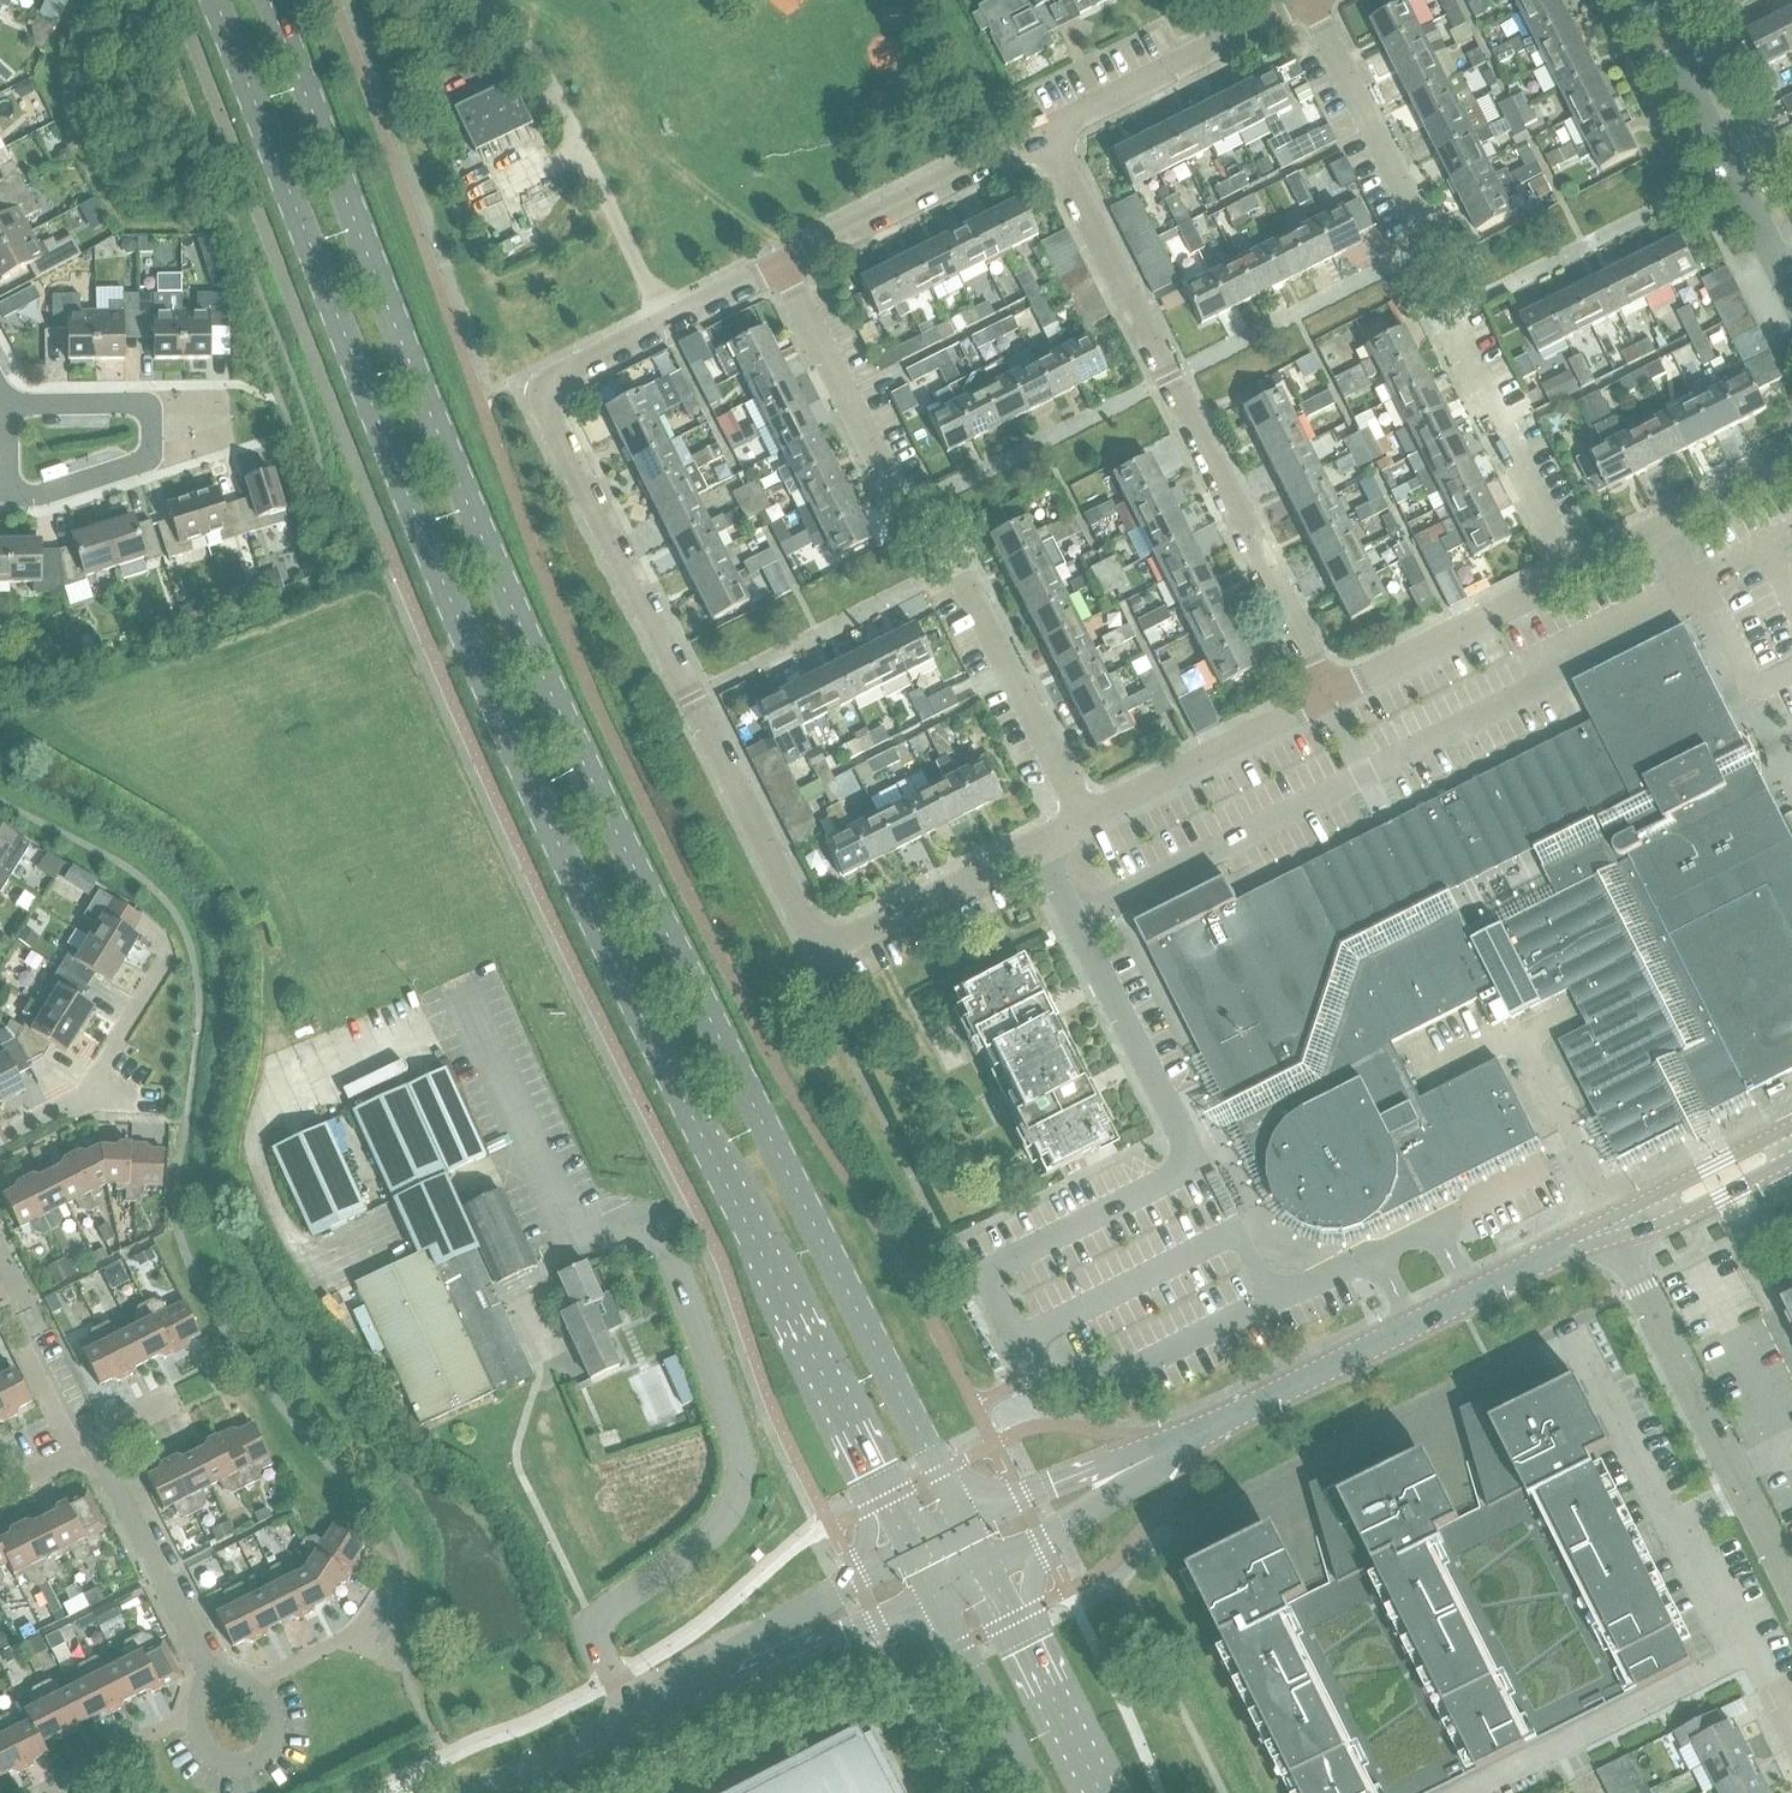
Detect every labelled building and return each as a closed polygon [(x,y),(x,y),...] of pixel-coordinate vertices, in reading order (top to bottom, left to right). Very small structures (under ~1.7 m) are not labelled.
[(1107,0),(986,0),(976,5),(978,9),(969,13),(979,31),(987,27),(990,32),(987,33),(1004,65),(1023,56),(1025,60),(1053,46),(1045,30),(1107,0)] [(1448,15),(1460,9),(1456,0),(1441,0),(1448,15)] [(1471,4),(1478,17),(1490,11),(1484,0),(1479,0),(1471,4)] [(1522,10),(1543,0),(1517,0),(1522,10)] [(1536,37),(1572,19),(1562,0),(1543,0),(1522,10),(1536,37)] [(1369,19),(1383,46),(1419,28),(1405,1),(1369,19)] [(1460,9),(1448,15),(1461,43),(1474,37),(1460,9)] [(1775,19),(1791,53),(1791,10),(1775,19)] [(1536,37),(1523,43),(1527,51),(1529,56),(1542,49),(1549,63),(1585,45),(1572,19),(1536,37)] [(1775,19),(1747,33),(1765,68),(1791,54),(1791,53),(1775,19)] [(1383,46),(1396,72),(1433,55),(1419,28),(1383,46)] [(1520,38),(1506,45),(1513,58),(1527,51),(1523,43),(1520,38)] [(1513,58),(1506,45),(1493,51),(1500,64),(1513,58)] [(1549,63),(1562,90),(1598,72),(1585,45),(1549,63)] [(1468,55),(1475,68),(1487,62),(1480,49),(1468,55)] [(1396,72),(1410,99),(1446,81),(1445,80),(1433,55),(1396,72)] [(11,79),(7,56),(0,58),(0,81),(11,79)] [(1273,69),(1245,83),(1264,119),(1291,106),(1281,86),(1302,76),(1295,61),(1274,72),(1273,69)] [(1562,90),(1576,116),(1612,98),(1598,72),(1562,90)] [(1410,99),(1423,124),(1474,100),(1460,73),(1445,80),(1446,81),(1410,99)] [(454,108),(474,153),(533,126),(512,81),(454,108)] [(1245,83),(1218,97),(1236,133),(1264,119),(1245,83)] [(1523,93),(1512,99),(1518,111),(1519,112),(1530,106),(1523,93)] [(1790,116),(1791,115),(1791,95),(1782,100),(1790,116)] [(1218,97),(1192,110),(1210,146),(1236,133),(1218,97)] [(1576,116),(1589,143),(1625,125),(1612,98),(1576,116)] [(1498,106),(1504,118),(1518,111),(1512,99),(1498,106)] [(1423,124),(1437,152),(1473,134),(1487,126),(1474,100),(1423,124)] [(1537,121),(1530,106),(1519,112),(1526,127),(1537,121)] [(1192,110),(1165,124),(1183,160),(1210,146),(1192,110)] [(1518,111),(1504,118),(1514,137),(1526,130),(1525,127),(1526,127),(1519,112),(1518,111)] [(1165,124),(1139,137),(1157,173),(1183,160),(1165,124)] [(1560,149),(1566,163),(1580,156),(1582,159),(1595,153),(1603,170),(1639,152),(1625,125),(1589,143),(1577,149),(1573,143),(1560,149)] [(1437,152),(1450,178),(1486,160),(1478,145),(1493,137),(1487,126),(1473,134),(1437,152)] [(1266,143),(1273,156),(1285,149),(1292,163),(1313,152),(1306,136),(1283,148),(1277,137),(1266,143)] [(1157,173),(1139,137),(1113,150),(1131,187),(1157,173)] [(1285,149),(1273,156),(1279,169),(1292,163),(1285,149)] [(1553,170),(1566,163),(1560,149),(1546,157),(1553,170)] [(1341,187),(1360,178),(1349,154),(1330,162),(1341,187)] [(1450,178),(1464,204),(1511,180),(1509,176),(1506,169),(1494,175),(1486,160),(1450,178)] [(25,187),(12,162),(0,168),(0,200),(25,187)] [(1538,162),(1524,169),(1529,179),(1543,172),(1538,162)] [(1511,180),(1464,204),(1478,232),(1513,214),(1506,200),(1518,194),(1515,187),(1529,179),(1524,169),(1509,176),(1511,180)] [(1284,179),(1291,192),(1304,185),(1298,172),(1284,179)] [(1241,173),(1227,180),(1234,193),(1247,186),(1241,173)] [(1234,193),(1227,180),(1214,186),(1220,199),(1234,193)] [(1304,185),(1291,192),(1298,205),(1311,198),(1304,185)] [(30,233),(23,219),(38,211),(25,187),(0,200),(0,211),(2,216),(0,217),(0,249),(30,233)] [(1162,202),(1164,201),(1163,199),(1169,196),(1165,187),(1156,191),(1162,202)] [(1164,201),(1170,213),(1183,206),(1176,193),(1170,197),(1169,196),(1163,199),(1164,201)] [(1109,209),(1115,220),(1141,207),(1135,195),(1109,209)] [(1253,195),(1239,202),(1245,215),(1259,208),(1253,195)] [(1359,197),(1342,206),(1356,234),(1373,225),(1359,197)] [(1020,198),(992,212),(1010,249),(1038,235),(1020,198)] [(1245,215),(1239,202),(1226,208),(1232,221),(1245,215)] [(1170,213),(1177,226),(1190,220),(1183,206),(1170,213)] [(1342,206),(1314,221),(1332,257),(1360,242),(1342,206)] [(1115,220),(1121,232),(1147,219),(1141,207),(1115,220)] [(992,212),(966,225),(985,262),(1010,249),(992,212)] [(1121,232),(1127,244),(1153,230),(1147,219),(1121,232)] [(1177,226),(1184,239),(1197,233),(1190,220),(1177,226)] [(1314,221),(1287,234),(1306,270),(1332,257),(1314,221)] [(966,225),(940,239),(958,275),(985,262),(966,225)] [(1157,238),(1159,243),(1160,245),(1178,236),(1175,229),(1157,238)] [(1074,242),(1067,230),(1041,243),(1047,255),(1074,242)] [(1127,244),(1133,257),(1159,243),(1157,238),(1153,230),(1127,244)] [(0,249),(0,278),(1,281),(29,266),(36,279),(66,263),(82,255),(71,236),(56,244),(53,238),(38,246),(30,233),(0,249)] [(1197,233),(1184,239),(1191,254),(1204,247),(1197,233)] [(1287,234),(1261,247),(1280,283),(1306,270),(1287,234)] [(1681,236),(1654,250),(1673,286),(1700,272),(1681,236)] [(940,239),(914,252),(932,288),(958,275),(940,239)] [(1047,255),(1053,268),(1080,254),(1074,242),(1047,255)] [(1133,257),(1139,269),(1165,255),(1160,245),(1159,243),(1133,257)] [(1261,247),(1235,261),(1253,297),(1280,283),(1261,247)] [(1654,250),(1628,263),(1646,300),(1673,286),(1654,250)] [(914,252),(888,265),(906,302),(932,288),(914,252)] [(1053,268),(1059,280),(1086,266),(1080,254),(1053,268)] [(1139,269),(1146,281),(1172,268),(1165,255),(1139,269)] [(1235,261),(1209,274),(1226,311),(1253,297),(1235,261)] [(1628,263),(1601,276),(1620,313),(1646,300),(1628,263)] [(906,302),(888,265),(861,279),(879,315),(906,302)] [(1059,280),(1066,292),(1092,279),(1086,266),(1059,280)] [(1708,292),(1735,279),(1729,266),(1702,280),(1708,292)] [(1172,268),(1146,281),(1152,294),(1178,280),(1172,268)] [(1016,275),(1023,289),(1035,283),(1028,269),(1016,275)] [(1226,311),(1209,274),(1181,288),(1188,302),(1199,324),(1226,311)] [(1601,276),(1575,290),(1593,326),(1620,313),(1601,276)] [(48,311),(33,279),(0,295),(0,314),(8,330),(48,311)] [(1066,292),(1072,304),(1098,291),(1092,279),(1066,292)] [(1714,304),(1741,291),(1735,279),(1708,292),(1714,304)] [(1023,289),(1030,303),(1042,296),(1035,283),(1023,289)] [(1188,302),(1181,288),(1158,299),(1165,313),(1188,302)] [(1575,290),(1548,303),(1567,340),(1593,326),(1575,290)] [(1078,316),(1104,303),(1098,291),(1072,304),(1078,316)] [(1720,316),(1747,303),(1741,291),(1714,304),(1720,316)] [(197,311),(182,311),(183,359),(211,359),(211,327),(226,327),(225,293),(197,294),(197,311)] [(110,312),(96,312),(96,360),(125,360),(125,329),(139,328),(139,294),(124,295),(124,303),(110,303),(110,312)] [(166,294),(139,294),(139,328),(154,328),(154,360),(183,359),(182,311),(182,294),(166,294)] [(96,360),(96,312),(80,312),(80,295),(52,296),(52,330),(67,329),(68,361),(96,360)] [(1030,303),(1037,317),(1049,310),(1042,296),(1030,303)] [(1393,329),(1409,322),(1399,299),(1384,306),(1393,329)] [(988,301),(975,308),(981,320),(994,314),(988,301)] [(1110,315),(1104,303),(1078,316),(1084,328),(1110,315)] [(1567,340),(1548,303),(1523,316),(1542,353),(1567,340)] [(1726,328),(1753,315),(1747,303),(1720,316),(1726,328)] [(1677,313),(1684,326),(1697,320),(1690,306),(1677,313)] [(975,308),(948,321),(955,333),(981,320),(975,308)] [(1049,310),(1037,317),(1051,345),(1058,342),(1051,327),(1057,324),(1056,322),(1049,310)] [(1732,340),(1759,327),(1753,315),(1726,328),(1732,340)] [(1684,326),(1691,339),(1704,333),(1697,320),(1684,326)] [(955,333),(948,321),(940,325),(946,338),(955,333)] [(1057,322),(1056,322),(1057,324),(1051,327),(1058,342),(1065,338),(1057,322)] [(998,323),(986,329),(992,342),(1005,336),(998,323)] [(741,372),(778,354),(765,327),(715,352),(728,379),(742,373),(741,372)] [(1368,379),(1380,373),(1417,354),(1403,327),(1366,346),(1373,360),(1334,380),(1337,386),(1351,379),(1357,392),(1371,385),(1368,379)] [(1738,352),(1765,339),(1759,327),(1732,340),(1738,352)] [(935,329),(923,335),(929,347),(941,341),(935,329)] [(992,342),(986,329),(971,337),(978,350),(992,342)] [(1691,339),(1698,353),(1711,346),(1704,333),(1691,339)] [(929,347),(923,335),(896,348),(902,360),(929,347)] [(1089,336),(1061,350),(1080,386),(1108,372),(1089,336)] [(1650,339),(1636,346),(1643,358),(1656,352),(1650,339)] [(1765,339),(1738,352),(1744,365),(1771,351),(1765,339)] [(1643,358),(1636,346),(1622,353),(1628,365),(1643,358)] [(1712,362),(1712,363),(1718,359),(1711,346),(1698,353),(1705,366),(1712,362)] [(946,350),(933,356),(939,369),(952,362),(946,350)] [(1061,350),(1034,363),(1052,400),(1080,386),(1061,350)] [(1729,368),(1718,373),(1724,385),(1741,421),(1768,407),(1759,389),(1775,381),(1773,376),(1782,372),(1771,351),(1744,365),(1747,372),(1734,379),(1729,368)] [(1570,360),(1577,374),(1589,368),(1582,353),(1570,360)] [(755,400),(792,381),(778,354),(741,372),(742,373),(755,400)] [(1380,373),(1393,399),(1430,380),(1417,354),(1380,373)] [(939,369),(933,356),(907,369),(913,382),(939,369)] [(691,365),(704,391),(716,385),(703,359),(691,365)] [(1661,360),(1647,367),(1654,380),(1667,373),(1661,360)] [(1002,361),(976,374),(1001,425),(1027,412),(1009,376),(1002,361)] [(1034,363),(1009,376),(1027,412),(1052,400),(1034,363)] [(1654,380),(1647,367),(1620,381),(1628,395),(1640,388),(1640,387),(1654,380)] [(1589,368),(1577,374),(1584,388),(1597,382),(1589,368)] [(667,376),(681,403),(694,396),(680,370),(667,376)] [(1573,372),(1544,387),(1553,405),(1582,390),(1573,372)] [(976,374),(949,388),(974,439),(1001,425),(976,374)] [(1351,379),(1337,386),(1344,399),(1357,392),(1351,379)] [(1393,399),(1407,426),(1444,407),(1430,380),(1393,399)] [(768,425),(804,407),(792,381),(755,400),(768,425)] [(906,410),(922,404),(912,381),(896,388),(906,410)] [(605,409),(618,434),(655,416),(668,409),(656,384),(605,409)] [(716,385),(704,391),(711,405),(723,399),(716,385)] [(1724,385),(1697,399),(1715,435),(1741,421),(1724,385)] [(974,439),(949,388),(935,395),(942,409),(929,416),(947,452),(974,439)] [(1243,408),(1256,435),(1292,416),(1279,390),(1243,408)] [(1328,391),(1315,397),(1321,410),(1334,404),(1328,391)] [(1601,391),(1589,397),(1596,411),(1608,404),(1601,391)] [(694,396),(681,403),(688,417),(701,410),(694,396)] [(1321,410),(1315,397),(1301,404),(1308,417),(1321,410)] [(1589,397),(1578,402),(1592,430),(1596,428),(1608,421),(1615,418),(1608,404),(1596,411),(1589,397)] [(1697,399),(1670,412),(1688,448),(1715,435),(1697,399)] [(781,451),(817,433),(804,407),(768,425),(781,451)] [(1407,426),(1420,452),(1456,433),(1444,407),(1407,426)] [(1560,410),(1544,417),(1552,435),(1568,428),(1560,410)] [(1670,412),(1644,426),(1662,462),(1688,448),(1670,412)] [(618,434),(632,462),(669,443),(655,416),(618,434)] [(1256,435),(1269,461),(1306,443),(1292,416),(1256,435)] [(1616,417),(1615,418),(1608,421),(1636,475),(1662,462),(1644,426),(1630,433),(1624,421),(1616,417)] [(1603,474),(1590,481),(1597,495),(1610,488),(1636,475),(1623,451),(1608,421),(1596,428),(1605,446),(1592,452),(1603,474)] [(754,425),(740,432),(746,445),(760,438),(754,425)] [(1322,456),(1345,445),(1336,427),(1313,439),(1322,456)] [(1368,428),(1356,434),(1363,447),(1375,441),(1368,428)] [(746,445),(740,432),(727,439),(733,451),(746,445)] [(788,466),(778,471),(784,483),(794,478),(830,460),(817,433),(781,451),(788,466)] [(1418,478),(1404,484),(1411,498),(1424,491),(1425,491),(1422,484),(1470,460),(1456,433),(1420,452),(1427,466),(1415,472),(1418,478)] [(1344,440),(1350,454),(1363,447),(1356,434),(1344,440)] [(1375,441),(1363,447),(1370,461),(1382,455),(1375,441)] [(632,462),(645,488),(682,469),(669,443),(632,462)] [(1269,461),(1283,487),(1319,469),(1306,443),(1269,461)] [(710,463),(723,456),(717,444),(704,450),(710,463)] [(1363,447),(1350,454),(1357,467),(1370,461),(1363,447)] [(704,450),(690,457),(694,463),(682,469),(645,488),(657,513),(695,494),(706,489),(697,470),(710,463),(704,450)] [(1384,482),(1400,475),(1391,455),(1375,462),(1384,482)] [(1113,474),(1127,502),(1163,483),(1149,456),(1113,474)] [(784,483),(782,484),(788,496),(800,490),(807,505),(844,487),(830,460),(794,478),(784,483)] [(1439,490),(1447,504),(1483,486),(1470,460),(1422,484),(1425,491),(1424,491),(1426,496),(1439,490)] [(1283,487),(1296,513),(1332,495),(1319,469),(1283,487)] [(251,498),(237,502),(248,534),(272,526),(269,516),(285,511),(273,471),(245,480),(251,498)] [(745,486),(752,499),(752,500),(764,493),(758,480),(745,486)] [(1127,502),(1140,528),(1176,510),(1163,483),(1127,502)] [(1404,484),(1391,490),(1398,504),(1411,498),(1404,484)] [(733,492),(739,506),(752,499),(745,486),(733,492)] [(1448,537),(1460,532),(1497,513),(1483,486),(1447,504),(1453,518),(1441,524),(1448,537)] [(807,505),(820,531),(857,513),(844,487),(807,505)] [(218,489),(192,497),(205,537),(220,532),(223,542),(248,534),(237,502),(223,506),(218,489)] [(764,493),(752,500),(759,514),(772,507),(764,493)] [(657,513),(671,540),(708,521),(695,494),(657,513)] [(1296,513),(1310,540),(1346,522),(1332,495),(1296,513)] [(1382,496),(1368,503),(1375,516),(1388,509),(1382,496)] [(205,537),(192,497),(166,506),(171,520),(157,524),(168,560),(193,552),(190,542),(205,537)] [(746,520),(759,514),(752,500),(752,499),(739,506),(746,520)] [(1110,500),(1097,507),(1104,520),(1117,513),(1110,500)] [(1375,516),(1368,503),(1354,510),(1360,523),(1375,516)] [(1104,520),(1097,507),(1083,514),(1090,527),(1104,520)] [(1140,528),(1153,554),(1189,536),(1176,510),(1140,528)] [(806,532),(794,537),(800,550),(812,544),(814,548),(825,542),(834,559),(870,541),(857,513),(820,531),(820,532),(809,537),(806,532)] [(1448,537),(1441,541),(1448,553),(1467,544),(1474,559),(1511,540),(1497,513),(1460,532),(1448,537)] [(671,540),(684,567),(721,548),(715,536),(730,529),(722,514),(708,521),(671,540)] [(989,536),(1003,564),(1040,546),(1039,545),(1051,539),(1054,545),(1067,538),(1061,526),(1074,519),(1072,514),(1033,533),(1025,518),(989,536)] [(1389,514),(1382,518),(1386,529),(1385,529),(1387,534),(1397,530),(1389,514)] [(132,517),(102,527),(115,568),(145,558),(146,563),(163,557),(151,521),(135,526),(132,517)] [(1081,531),(1074,519),(1061,526),(1067,538),(1081,531)] [(1310,540),(1323,566),(1359,548),(1346,522),(1310,540)] [(75,545),(59,551),(64,588),(87,580),(86,577),(115,568),(102,527),(72,536),(75,545)] [(1414,536),(1421,550),(1441,541),(1440,539),(1433,542),(1426,529),(1414,536)] [(1153,554),(1166,579),(1202,561),(1189,536),(1153,554)] [(794,537),(780,544),(786,557),(800,550),(794,537)] [(1003,564),(1016,590),(1053,571),(1064,566),(1054,545),(1051,539),(1039,545),(1040,546),(1003,564)] [(1400,561),(1405,558),(1412,555),(1405,540),(1392,546),(1400,561)] [(40,541),(9,542),(10,583),(33,583),(33,592),(51,592),(64,588),(59,551),(40,551),(40,541)] [(1441,541),(1421,550),(1434,575),(1449,568),(1454,565),(1441,541)] [(10,583),(9,542),(0,542),(0,583),(10,583)] [(684,567),(698,594),(735,575),(721,548),(684,567)] [(1323,566),(1336,592),(1373,575),(1359,548),(1323,566)] [(771,551),(758,558),(763,568),(777,562),(771,551)] [(1405,558),(1400,561),(1411,586),(1424,580),(1412,555),(1405,558)] [(1114,556),(1103,562),(1110,576),(1122,570),(1114,556)] [(763,568),(758,558),(743,565),(749,576),(763,568)] [(1166,579),(1180,607),(1216,588),(1202,561),(1166,579)] [(1090,568),(1097,582),(1110,576),(1103,562),(1090,568)] [(1464,599),(1449,568),(1434,575),(1450,606),(1464,599)] [(1122,570),(1110,576),(1117,589),(1128,583),(1122,570)] [(1016,590),(1030,616),(1066,598),(1053,571),(1016,590)] [(735,575),(698,594),(711,621),(748,602),(735,575)] [(1373,575),(1336,592),(1350,620),(1387,602),(1373,575)] [(1110,576),(1097,582),(1104,595),(1117,589),(1110,576)] [(1439,612),(1424,580),(1411,586),(1407,588),(1422,619),(1439,612)] [(1180,607),(1193,633),(1229,615),(1216,588),(1180,607)] [(1030,616),(1043,642),(1079,624),(1066,598),(1030,616)] [(1647,636),(1683,622),(1675,601),(1639,616),(1647,636)] [(1164,606),(1150,613),(1156,625),(1170,619),(1164,606)] [(1156,625),(1150,613),(1137,619),(1144,631),(1156,625)] [(1193,633),(1206,660),(1242,642),(1229,615),(1193,633)] [(887,637),(906,673),(932,661),(914,623),(887,637)] [(1043,642),(1057,669),(1093,651),(1079,624),(1043,642)] [(1128,624),(1115,631),(1121,643),(1134,637),(1128,624)] [(1589,810),(1607,801),(1617,819),(1621,827),(1616,829),(1621,841),(1619,842),(1618,842),(1617,843),(1616,845),(1615,847),(1615,848),(1615,850),(1615,851),(1616,853),(1617,855),(1619,856),(1621,857),(1623,857),(1624,857),(1627,857),(1629,856),(1631,860),(1614,868),(1712,1061),(1711,1062),(1706,1065),(1703,1069),(1700,1074),(1699,1080),(1700,1086),(1701,1091),(1712,1113),(1749,1094),(1791,1072),(1791,838),(1749,753),(1685,626),(1574,683),(1593,722),(1554,742),(1589,810)] [(1608,659),(1634,648),(1625,628),(1599,639),(1608,659)] [(1121,643),(1115,631),(1101,638),(1107,650),(1121,643)] [(861,650),(880,686),(906,673),(887,637),(861,650)] [(1242,642),(1206,660),(1220,687),(1256,669),(1242,642)] [(835,663),(853,700),(880,686),(861,650),(835,663)] [(1057,669),(1070,695),(1106,676),(1093,651),(1057,669)] [(1161,664),(1169,679),(1180,673),(1173,658),(1161,664)] [(808,677),(827,713),(853,700),(835,663),(808,677)] [(1139,677),(1146,690),(1158,685),(1151,670),(1139,677)] [(1180,673),(1169,679),(1182,705),(1193,699),(1180,673)] [(1070,695),(1084,722),(1120,704),(1106,676),(1070,695)] [(782,690),(801,726),(827,713),(808,677),(782,690)] [(1120,704),(1084,722),(1097,748),(1133,729),(1125,714),(1151,700),(1159,716),(1171,710),(1158,685),(1146,690),(1120,704)] [(909,694),(916,709),(928,703),(935,716),(958,705),(950,688),(927,699),(922,688),(909,694)] [(778,748),(782,755),(795,749),(799,757),(806,754),(805,753),(813,750),(801,726),(782,690),(755,704),(772,736),(778,748)] [(1200,725),(1217,722),(1213,699),(1196,702),(1200,725)] [(928,703),(916,709),(922,723),(935,716),(928,703)] [(927,730),(934,745),(946,738),(939,724),(927,730)] [(882,726),(869,733),(876,746),(889,739),(882,726)] [(876,746),(869,733),(844,746),(851,759),(876,746)] [(772,736),(759,743),(765,754),(778,748),(772,736)] [(946,738),(934,745),(941,759),(947,755),(953,752),(946,738)] [(1531,840),(1589,810),(1554,742),(1496,771),(1531,840)] [(812,767),(825,760),(818,747),(813,750),(805,753),(806,754),(812,767)] [(752,760),(758,773),(784,760),(782,755),(778,748),(765,754),(752,760)] [(894,749),(880,755),(886,767),(900,760),(894,749)] [(886,767),(880,755),(867,762),(872,773),(886,767)] [(945,780),(930,787),(948,823),(975,809),(956,774),(947,755),(941,759),(935,761),(945,780)] [(758,773),(764,785),(790,771),(784,760),(758,773)] [(819,780),(831,774),(825,760),(812,767),(819,780)] [(956,774),(975,809),(1001,796),(983,760),(956,774)] [(764,785),(770,797),(796,784),(790,771),(764,785)] [(1512,850),(1531,840),(1496,771),(1477,781),(1512,850)] [(903,801),(921,837),(948,823),(930,787),(923,772),(895,786),(903,801)] [(824,792),(825,793),(838,787),(831,774),(819,780),(800,790),(803,796),(805,801),(824,792)] [(1473,869),(1512,850),(1477,781),(1438,801),(1473,869)] [(777,810),(803,796),(800,790),(796,784),(770,797),(777,810)] [(838,787),(825,793),(832,807),(840,803),(851,826),(856,824),(844,801),(845,801),(838,787)] [(809,809),(805,801),(803,796),(777,810),(783,822),(809,809)] [(878,813),(896,850),(921,837),(903,801),(878,813)] [(1434,889),(1473,869),(1438,801),(1398,821),(1434,889)] [(840,803),(832,807),(826,810),(837,834),(824,840),(842,877),(870,863),(851,826),(840,803)] [(815,820),(809,809),(783,822),(789,834),(815,820)] [(856,824),(851,826),(870,863),(896,850),(878,813),(856,824)] [(821,832),(815,820),(789,834),(794,845),(821,832)] [(9,879),(31,845),(0,825),(0,874),(9,879)] [(1142,922),(1136,924),(1148,948),(1183,1017),(1223,1096),(1224,1095),(1308,1053),(1342,948),(1337,938),(1416,898),(1380,830),(1302,870),(1267,888),(1255,864),(1142,922)] [(76,864),(69,874),(92,891),(99,881),(76,864)] [(0,874),(0,891),(2,890),(9,879),(0,874)] [(33,910),(43,895),(28,885),(18,900),(33,910)] [(1569,916),(1570,915),(1560,896),(1473,940),(1472,938),(1469,933),(1464,928),(1459,924),(1453,922),(1447,920),(1441,920),(1435,921),(1429,924),(1370,953),(1331,1073),(1236,1121),(1276,1200),(1287,1215),(1288,1216),(1303,1227),(1305,1228),(1323,1234),(1325,1234),(1343,1234),(1345,1234),(1363,1228),(1375,1222),(1538,1139),(1498,1061),(1421,1100),(1393,1044),(1497,991),(1512,1019),(1570,990),(1570,989),(1550,950),(1579,936),(1569,916)] [(97,925),(89,938),(124,960),(138,938),(124,928),(131,916),(103,899),(89,920),(97,925)] [(1599,901),(1570,915),(1569,916),(1579,936),(1550,950),(1570,989),(1570,990),(1577,1003),(1583,1000),(1567,966),(1619,940),(1599,901)] [(35,944),(42,931),(27,923),(21,936),(35,944)] [(72,947),(59,968),(87,986),(95,974),(110,983),(124,960),(89,938),(76,931),(68,944),(72,947)] [(1638,978),(1619,940),(1567,966),(1583,1000),(1577,1003),(1579,1008),(1638,978)] [(952,996),(1045,1177),(1115,1142),(1093,1100),(1092,1098),(1088,1100),(1082,1089),(1086,1086),(1084,1083),(1051,1018),(1047,1020),(1042,1009),(1045,1007),(1021,960),(952,996)] [(53,995),(45,1008),(80,1030),(94,1008),(79,998),(87,986),(59,968),(45,990),(53,995)] [(1653,1007),(1638,978),(1579,1008),(1589,1027),(1560,1042),(1599,1120),(1629,1105),(1638,1124),(1668,1109),(1649,1071),(1678,1056),(1663,1027),(1667,1025),(1657,1005),(1653,1007)] [(21,1014),(28,1018),(15,1039),(26,1062),(27,1062),(41,1055),(43,1056),(51,1044),(66,1053),(80,1030),(45,1008),(31,1000),(21,1014)] [(1,1103),(25,1090),(17,1075),(30,1069),(27,1062),(26,1062),(15,1039),(0,1046),(0,1101),(1,1103)] [(445,1069),(405,1087),(353,1111),(393,1199),(445,1175),(485,1157),(445,1069)] [(1678,1129),(1668,1109),(1638,1124),(1629,1105),(1599,1120),(1619,1159),(1678,1129)] [(365,1213),(325,1124),(272,1149),(312,1237),(365,1213)] [(116,1148),(100,1147),(107,1184),(116,1184),(116,1190),(125,1191),(127,1191),(129,1144),(121,1144),(116,1148)] [(147,1145),(129,1144),(127,1191),(125,1191),(125,1202),(134,1202),(142,1195),(143,1186),(162,1187),(164,1151),(151,1150),(147,1145)] [(79,1152),(71,1156),(92,1198),(93,1197),(102,1193),(100,1188),(107,1184),(100,1147),(85,1155),(79,1152)] [(62,1167),(50,1172),(66,1205),(75,1200),(79,1209),(89,1212),(98,1207),(93,1197),(92,1198),(71,1156),(64,1160),(62,1167)] [(32,1176),(25,1180),(51,1232),(59,1227),(62,1217),(58,1209),(66,1205),(50,1172),(39,1178),(32,1176)] [(51,1232),(25,1180),(17,1183),(15,1190),(3,1196),(20,1229),(29,1224),(33,1232),(43,1236),(51,1232)] [(461,1210),(495,1284),(535,1266),(501,1192),(461,1210)] [(141,1259),(160,1257),(158,1243),(140,1244),(141,1259)] [(390,1358),(396,1371),(388,1375),(395,1389),(402,1385),(421,1426),(532,1375),(475,1251),(440,1267),(434,1269),(426,1250),(342,1289),(377,1364),(390,1358)] [(585,1262),(558,1275),(573,1308),(561,1314),(575,1346),(591,1381),(620,1368),(619,1366),(621,1365),(613,1346),(610,1347),(604,1334),(603,1331),(619,1324),(606,1297),(602,1299),(585,1262)] [(1782,1301),(1791,1320),(1791,1296),(1782,1301)] [(152,1299),(145,1302),(172,1354),(187,1347),(189,1340),(200,1335),(184,1302),(167,1310),(163,1302),(152,1299)] [(138,1325),(130,1329),(146,1362),(158,1356),(164,1358),(172,1354),(145,1302),(137,1307),(134,1317),(138,1325)] [(9,1346),(0,1322),(0,1349),(9,1346)] [(107,1322),(99,1326),(125,1378),(133,1374),(135,1367),(146,1362),(130,1329),(122,1334),(117,1325),(107,1322)] [(125,1378),(99,1326),(91,1330),(88,1340),(92,1348),(83,1353),(99,1386),(111,1380),(118,1382),(125,1378)] [(9,1419),(17,1415),(19,1409),(31,1403),(14,1370),(5,1374),(1,1366),(0,1366),(0,1401),(9,1419)] [(1545,1368),(1461,1410),(1475,1459),(1476,1463),(1478,1469),(1479,1474),(1481,1480),(1482,1486),(1484,1492),(1486,1497),(1488,1505),(1489,1508),(1526,1489),(1531,1499),(1541,1494),(1594,1466),(1590,1457),(1556,1389),(1545,1368)] [(2,1423),(9,1419),(0,1401),(0,1422),(2,1423)] [(232,1429),(215,1437),(241,1489),(258,1481),(262,1470),(273,1465),(252,1424),(238,1431),(232,1429)] [(205,1448),(194,1454),(210,1486),(218,1482),(223,1490),(233,1494),(241,1489),(215,1437),(207,1441),(205,1448)] [(1346,1468),(1311,1486),(1317,1508),(1325,1534),(1326,1538),(1327,1544),(1329,1549),(1331,1555),(1332,1561),(1334,1567),(1335,1572),(1337,1578),(1339,1583),(1375,1565),(1379,1573),(1429,1550),(1445,1542),(1440,1533),(1439,1531),(1438,1529),(1406,1464),(1404,1462),(1395,1444),(1392,1445),(1346,1468)] [(176,1457),(168,1461),(195,1513),(203,1509),(206,1498),(202,1490),(210,1486),(194,1454),(182,1459),(176,1457)] [(195,1513),(168,1461),(161,1465),(159,1471),(147,1477),(163,1510),(172,1505),(176,1514),(187,1517),(195,1513)] [(1594,1466),(1541,1494),(1638,1687),(1639,1688),(1692,1661),(1684,1644),(1628,1533),(1594,1466)] [(87,1491),(65,1502),(91,1554),(92,1554),(99,1550),(102,1540),(98,1532),(105,1528),(87,1491)] [(55,1513),(44,1518),(63,1556),(71,1552),(75,1560),(86,1564),(95,1559),(92,1554),(91,1554),(65,1502),(57,1506),(55,1513)] [(254,1514),(259,1524),(272,1517),(269,1511),(264,1509),(254,1514)] [(26,1522),(19,1526),(47,1583),(55,1579),(59,1568),(55,1560),(63,1556),(44,1518),(33,1524),(26,1522)] [(1245,1519),(1180,1551),(1191,1572),(1201,1593),(1229,1648),(1283,1623),(1291,1619),(1294,1618),(1289,1608),(1288,1606),(1288,1604),(1255,1540),(1245,1519)] [(300,1546),(309,1552),(310,1551),(349,1576),(358,1562),(357,1555),(364,1545),(333,1525),(323,1541),(315,1536),(305,1538),(300,1546)] [(0,1540),(0,1547),(9,1564),(8,1564),(16,1580),(25,1575),(29,1583),(39,1587),(47,1583),(19,1526),(11,1529),(9,1536),(0,1540)] [(178,1543),(185,1557),(210,1545),(203,1531),(178,1543)] [(1,1587),(4,1576),(0,1568),(8,1564),(9,1564),(0,1547),(0,1587),(1,1587)] [(1429,1550),(1379,1573),(1477,1768),(1478,1769),(1527,1744),(1526,1743),(1526,1744),(1525,1743),(1429,1550)] [(308,1563),(304,1570),(329,1598),(338,1585),(344,1583),(349,1576),(310,1551),(309,1552),(303,1560),(308,1563)] [(287,1560),(278,1564),(305,1616),(312,1612),(314,1606),(329,1598),(304,1570),(296,1574),(293,1569),(292,1570),(287,1560)] [(271,1587),(263,1591),(279,1623),(291,1618),(297,1620),(305,1616),(278,1564),(270,1568),(267,1578),(271,1587)] [(234,1587),(232,1587),(258,1639),(266,1636),(268,1629),(279,1623),(263,1591),(255,1595),(250,1587),(241,1584),(236,1574),(229,1577),(234,1587)] [(258,1639),(232,1587),(224,1591),(221,1602),(225,1610),(216,1614),(232,1647),(244,1641),(251,1643),(258,1639)] [(74,1616),(95,1604),(87,1590),(66,1601),(74,1616)] [(92,1612),(99,1626),(119,1616),(112,1602),(92,1612)] [(1229,1648),(1301,1792),(1369,1792),(1309,1674),(1283,1623),(1229,1648)] [(63,1664),(78,1657),(64,1627),(49,1634),(63,1664)] [(141,1633),(133,1637),(159,1689),(181,1678),(162,1641),(155,1645),(151,1636),(141,1633)] [(126,1660),(118,1664),(134,1696),(145,1691),(152,1693),(159,1689),(133,1637),(125,1641),(122,1652),(126,1660)] [(95,1657),(87,1661),(113,1712),(120,1709),(122,1702),(134,1696),(118,1664),(109,1668),(105,1660),(95,1657)] [(79,1683),(71,1688),(87,1720),(99,1714),(105,1716),(113,1712),(87,1661),(79,1665),(75,1675),(79,1683)] [(48,1680),(40,1684),(67,1736),(74,1732),(76,1725),(87,1720),(71,1688),(63,1692),(59,1683),(48,1680)] [(24,1711),(29,1721),(30,1721),(41,1743),(42,1743),(53,1738),(59,1740),(67,1736),(40,1684),(32,1688),(29,1698),(33,1707),(24,1711)] [(1695,1743),(1705,1764),(1745,1744),(1739,1730),(1736,1731),(1732,1722),(1723,1726),(1717,1712),(1676,1731),(1684,1748),(1695,1743)] [(0,1717),(0,1720),(25,1770),(33,1766),(35,1759),(47,1753),(42,1743),(41,1743),(30,1721),(29,1721),(21,1725),(17,1717),(7,1714),(0,1717)] [(11,1771),(18,1774),(25,1770),(0,1720),(0,1777),(11,1771)] [(872,1731),(751,1792),(905,1792),(872,1731)] [(1705,1764),(1716,1787),(1754,1768),(1750,1760),(1752,1758),(1745,1744),(1705,1764)] [(1598,1771),(1604,1784),(1639,1767),(1632,1754),(1598,1771)] [(1608,1792),(1618,1792),(1645,1780),(1639,1767),(1604,1784),(1608,1792)] [(1719,1792),(1761,1792),(1768,1790),(1761,1776),(1759,1778),(1754,1768),(1716,1787),(1719,1792)] [(1618,1792),(1652,1792),(1645,1780),(1618,1792)]
